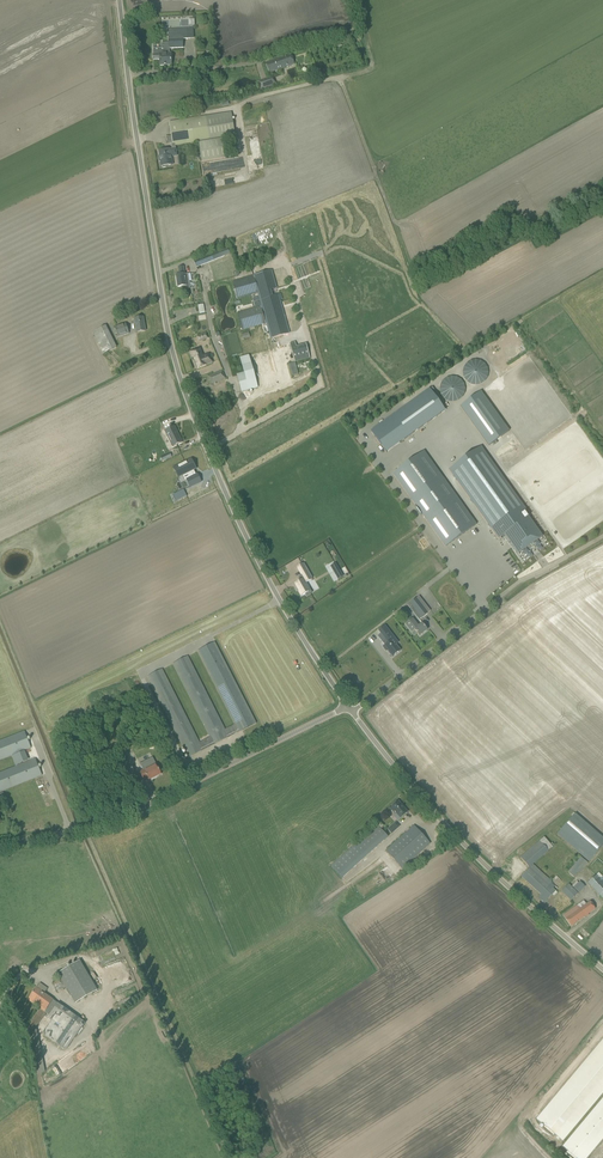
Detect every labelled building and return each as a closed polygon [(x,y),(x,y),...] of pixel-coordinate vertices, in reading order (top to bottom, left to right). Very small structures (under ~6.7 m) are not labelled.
[(164,51),(153,51),(153,54),(153,59),(160,59),(160,65),(171,65),(171,59),(171,54),(169,54),(169,49),(184,48),(183,39),(188,39),(187,30),(180,31),(180,35),(168,36),(168,43),(168,44),(164,45),(164,51)] [(269,73),(277,71),(288,67),(294,64),(291,54),(265,64),(269,73)] [(276,84),(274,76),(257,82),(260,90),(276,84)] [(173,146),(234,136),(231,113),(169,123),(173,146)] [(199,143),(201,162),(226,158),(223,139),(199,143)] [(161,167),(162,167),(163,168),(166,167),(166,166),(172,165),(170,157),(177,156),(176,148),(159,151),(161,167)] [(197,267),(203,264),(207,263),(224,256),(222,249),(194,260),(197,267)] [(179,275),(176,276),(178,287),(181,287),(182,290),(190,289),(189,282),(186,282),(185,275),(184,267),(178,268),(179,275)] [(272,271),(233,281),(238,298),(258,293),(262,306),(237,313),(242,330),(266,323),(271,338),(289,333),(280,300),(274,302),(272,296),(270,290),(276,288),(272,271)] [(143,317),(137,318),(135,319),(137,332),(145,331),(143,317)] [(126,323),(115,326),(118,337),(129,334),(126,323)] [(105,326),(93,333),(103,354),(110,351),(116,348),(113,341),(105,326)] [(290,344),(295,362),(310,358),(306,345),(291,349),(290,344)] [(199,348),(189,352),(192,358),(193,358),(197,369),(206,365),(212,362),(209,354),(203,356),(199,348)] [(244,373),(237,375),(242,392),(254,389),(258,388),(249,355),(240,358),(244,373)] [(463,368),(463,373),(464,378),(467,382),(471,384),(476,385),(481,384),(485,381),(487,377),(488,372),(487,367),(484,363),(480,361),(475,360),(470,361),(466,364),(463,368)] [(214,374),(208,377),(211,384),(218,381),(214,374)] [(440,386),(439,390),(441,395),(444,399),(448,402),(453,402),(458,401),(462,398),(464,393),(465,388),(464,384),(460,380),(456,377),(451,377),(446,378),(442,381),(440,386)] [(370,431),(375,438),(385,432),(389,428),(400,443),(445,410),(429,389),(370,431)] [(481,393),(461,407),(489,446),(509,431),(481,393)] [(174,426),(165,431),(173,447),(177,445),(182,442),(178,434),(174,426)] [(541,535),(524,510),(479,446),(448,468),(497,537),(503,533),(517,552),(541,535)] [(476,525),(424,451),(393,474),(445,547),(476,525)] [(185,462),(174,468),(177,475),(178,478),(182,476),(188,473),(190,478),(187,480),(190,487),(201,482),(199,478),(197,474),(196,475),(194,470),(196,469),(194,465),(191,459),(185,462)] [(173,495),(176,502),(187,496),(184,491),(184,490),(173,495)] [(424,536),(419,541),(425,548),(430,543),(424,536)] [(301,580),(295,583),(299,591),(301,596),(305,594),(307,596),(312,593),(308,586),(307,586),(305,583),(306,582),(312,579),(311,579),(313,578),(304,563),(303,564),(303,563),(297,567),(302,575),(298,577),(301,580)] [(335,563),(331,566),(338,580),(343,577),(335,563)] [(419,596),(407,605),(411,610),(414,608),(422,618),(431,611),(423,601),(419,596)] [(427,630),(423,625),(422,624),(419,626),(416,622),(413,618),(406,623),(412,632),(415,630),(420,636),(427,630)] [(381,634),(378,636),(382,642),(385,645),(383,647),(387,651),(388,651),(392,657),(400,651),(396,645),(398,642),(385,625),(379,630),(381,634)] [(235,725),(225,730),(187,656),(173,663),(211,736),(209,737),(200,742),(162,669),(147,677),(186,753),(188,758),(202,751),(215,744),(228,738),(229,737),(239,732),(256,723),(215,642),(197,651),(235,725)] [(28,761),(24,750),(31,747),(25,731),(0,740),(0,759),(11,755),(16,766),(0,772),(0,792),(4,790),(33,779),(42,775),(36,758),(28,761)] [(161,774),(158,769),(157,765),(144,771),(143,770),(139,772),(143,780),(147,778),(149,780),(161,774)] [(398,801),(394,805),(393,805),(389,808),(395,814),(393,816),(398,821),(403,816),(407,812),(402,806),(398,801)] [(602,846),(602,838),(576,815),(559,833),(590,860),(602,846)] [(399,826),(396,822),(388,829),(392,833),(399,826)] [(388,837),(378,826),(356,846),(366,857),(388,837)] [(414,826),(409,830),(386,851),(402,868),(430,843),(414,826)] [(525,854),(520,857),(529,868),(521,877),(541,895),(539,898),(545,903),(549,899),(555,891),(553,889),(555,887),(551,883),(552,882),(550,881),(532,864),(553,847),(544,837),(525,854)] [(581,857),(568,872),(573,877),(579,871),(580,872),(588,863),(581,857)] [(346,882),(352,877),(348,873),(343,878),(346,882)] [(602,899),(602,877),(599,873),(588,882),(602,899)] [(585,887),(580,882),(574,888),(579,893),(585,887)] [(571,900),(578,894),(569,885),(562,891),(571,900)] [(571,927),(576,923),(595,909),(590,902),(586,905),(583,901),(563,915),(571,927)] [(53,984),(56,989),(58,992),(66,988),(76,1003),(98,990),(80,960),(72,965),(58,973),(61,979),(53,984)] [(28,1000),(49,1015),(57,1003),(44,993),(48,989),(40,983),(36,988),(28,1000)] [(51,1021),(42,1034),(66,1051),(86,1023),(62,1006),(58,1003),(47,1018),(51,1021)] [(536,1119),(544,1126),(542,1129),(552,1137),(554,1134),(562,1141),(602,1093),(602,1039),(536,1119)] [(44,1085),(49,1084),(47,1072),(41,1074),(44,1085)] [(562,1146),(576,1157),(587,1157),(602,1139),(602,1098),(562,1146)]
